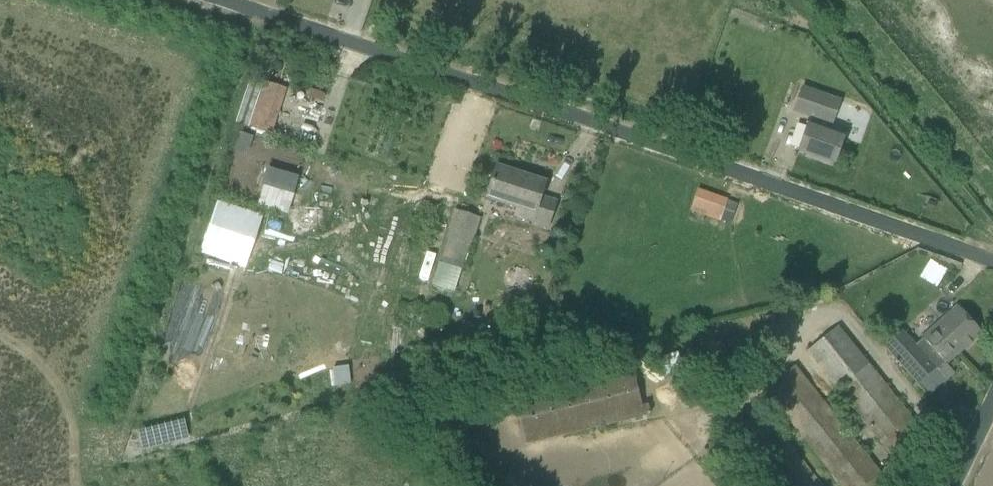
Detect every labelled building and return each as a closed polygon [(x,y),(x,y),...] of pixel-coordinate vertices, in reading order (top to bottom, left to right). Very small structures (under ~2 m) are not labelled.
[(249,127),(264,81),(254,77),(251,77),(235,123),(249,127)] [(285,88),(264,81),(249,127),(269,134),(285,88)] [(803,89),(795,111),(811,117),(799,151),(835,164),(844,139),(827,133),(830,124),(832,124),(840,102),(803,89)] [(672,127),(685,132),(689,122),(675,118),(672,127)] [(260,195),(293,205),(302,176),(269,165),(260,195)] [(512,218),(547,230),(556,202),(541,197),(546,182),(497,166),(486,199),(515,209),(512,218)] [(721,222),(730,224),(737,205),(728,202),(728,201),(698,191),(691,212),(721,222)] [(463,272),(479,218),(457,211),(433,286),(454,292),(461,271),(463,272)] [(981,333),(957,307),(922,338),(923,339),(915,345),(903,332),(885,348),(918,384),(943,361),(947,365),(981,333)] [(897,462),(926,438),(927,438),(840,329),(810,352),(897,462)] [(526,444),(651,414),(649,404),(642,406),(633,366),(514,395),(526,444)] [(796,368),(767,391),(842,485),(866,485),(881,474),(796,368)] [(759,406),(729,430),(774,485),(822,485),(759,406)]
